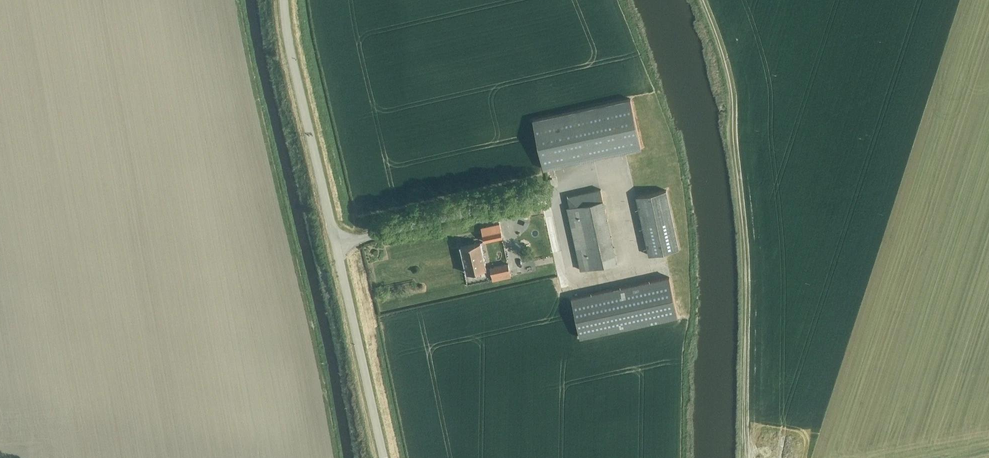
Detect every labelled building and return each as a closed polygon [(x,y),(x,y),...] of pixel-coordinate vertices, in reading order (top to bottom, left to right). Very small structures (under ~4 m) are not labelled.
[(533,120),(544,168),(642,147),(631,98),(533,120)] [(568,196),(570,207),(568,208),(581,270),(617,262),(604,200),(603,200),(601,189),(568,196)] [(637,197),(650,255),(679,249),(666,190),(637,197)] [(483,235),(485,242),(502,238),(501,231),(483,235)] [(461,246),(467,273),(487,269),(481,242),(461,246)] [(490,267),(493,280),(511,277),(508,264),(490,267)] [(572,298),(580,337),(678,316),(670,277),(572,298)]
